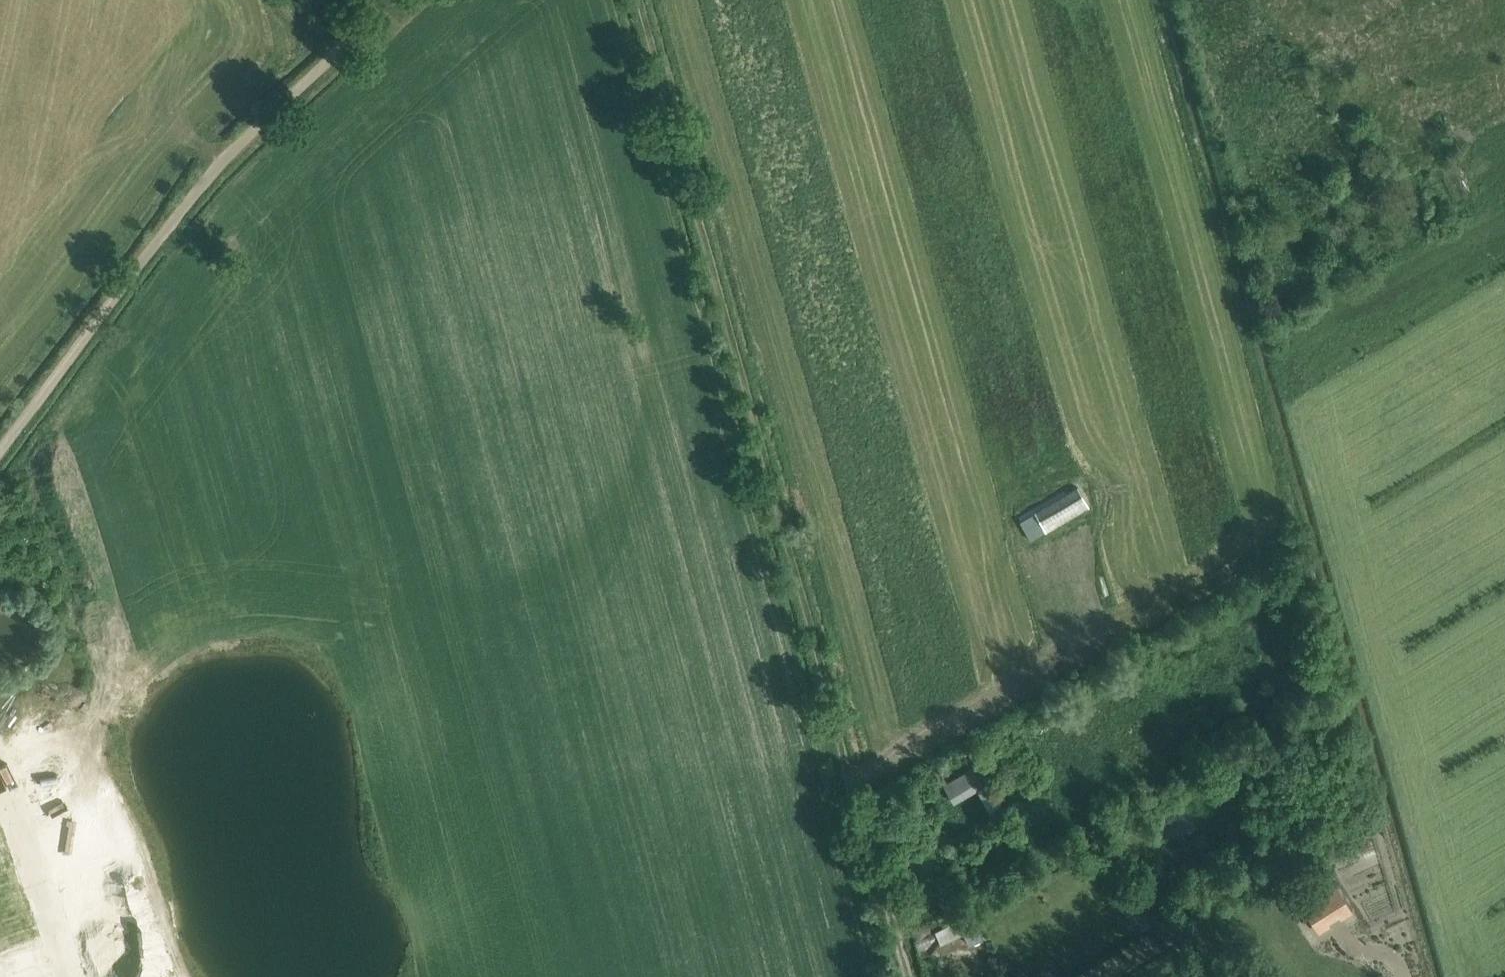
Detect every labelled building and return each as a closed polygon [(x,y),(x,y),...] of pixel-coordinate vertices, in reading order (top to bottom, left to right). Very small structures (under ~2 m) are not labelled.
[(1325,109),(1312,113),(1317,130),(1329,127),(1325,109)] [(1078,486),(1035,510),(1046,530),(1089,506),(1078,486)] [(984,763),(945,785),(953,801),(977,787),(985,803),(991,812),(1004,805),(999,795),(991,781),(994,780),(984,763)] [(1316,899),(1302,908),(1319,932),(1329,926),(1326,922),(1338,914),(1341,918),(1353,910),(1336,885),(1316,899)] [(977,926),(970,913),(935,931),(941,943),(963,933),(969,945),(982,938),(977,926)]
